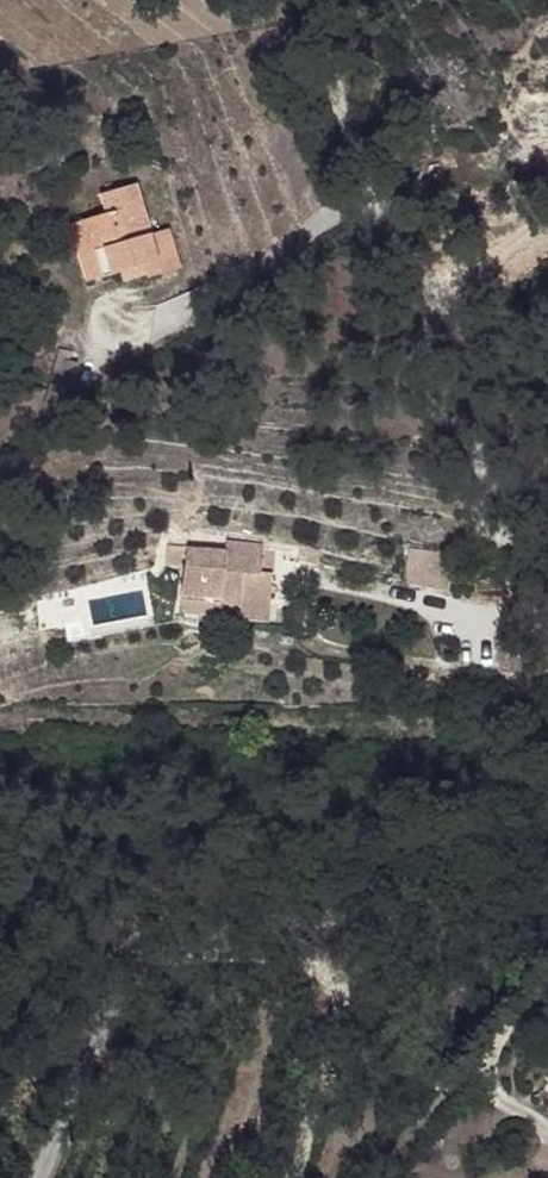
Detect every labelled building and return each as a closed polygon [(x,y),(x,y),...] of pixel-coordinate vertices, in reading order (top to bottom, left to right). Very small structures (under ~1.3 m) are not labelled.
[(116,243),(100,192),(71,201),(76,218),(65,222),(44,229),(54,265),(65,261),(73,287),(87,282),(109,274),(115,288),(145,278),(132,237),(116,243)] [(211,545),(213,542),(191,533),(190,535),(211,545)] [(260,561),(263,546),(230,534),(226,545),(213,542),(211,545),(260,561)] [(211,545),(190,535),(176,581),(211,592),(213,581),(203,576),(211,545)] [(260,561),(211,545),(203,576),(213,581),(233,588),(260,598),(268,571),(257,568),(260,561)] [(274,550),(263,546),(260,561),(257,568),(268,571),(270,565),(274,550)] [(260,598),(233,588),(228,605),(226,610),(255,620),(256,614),(260,598)]
